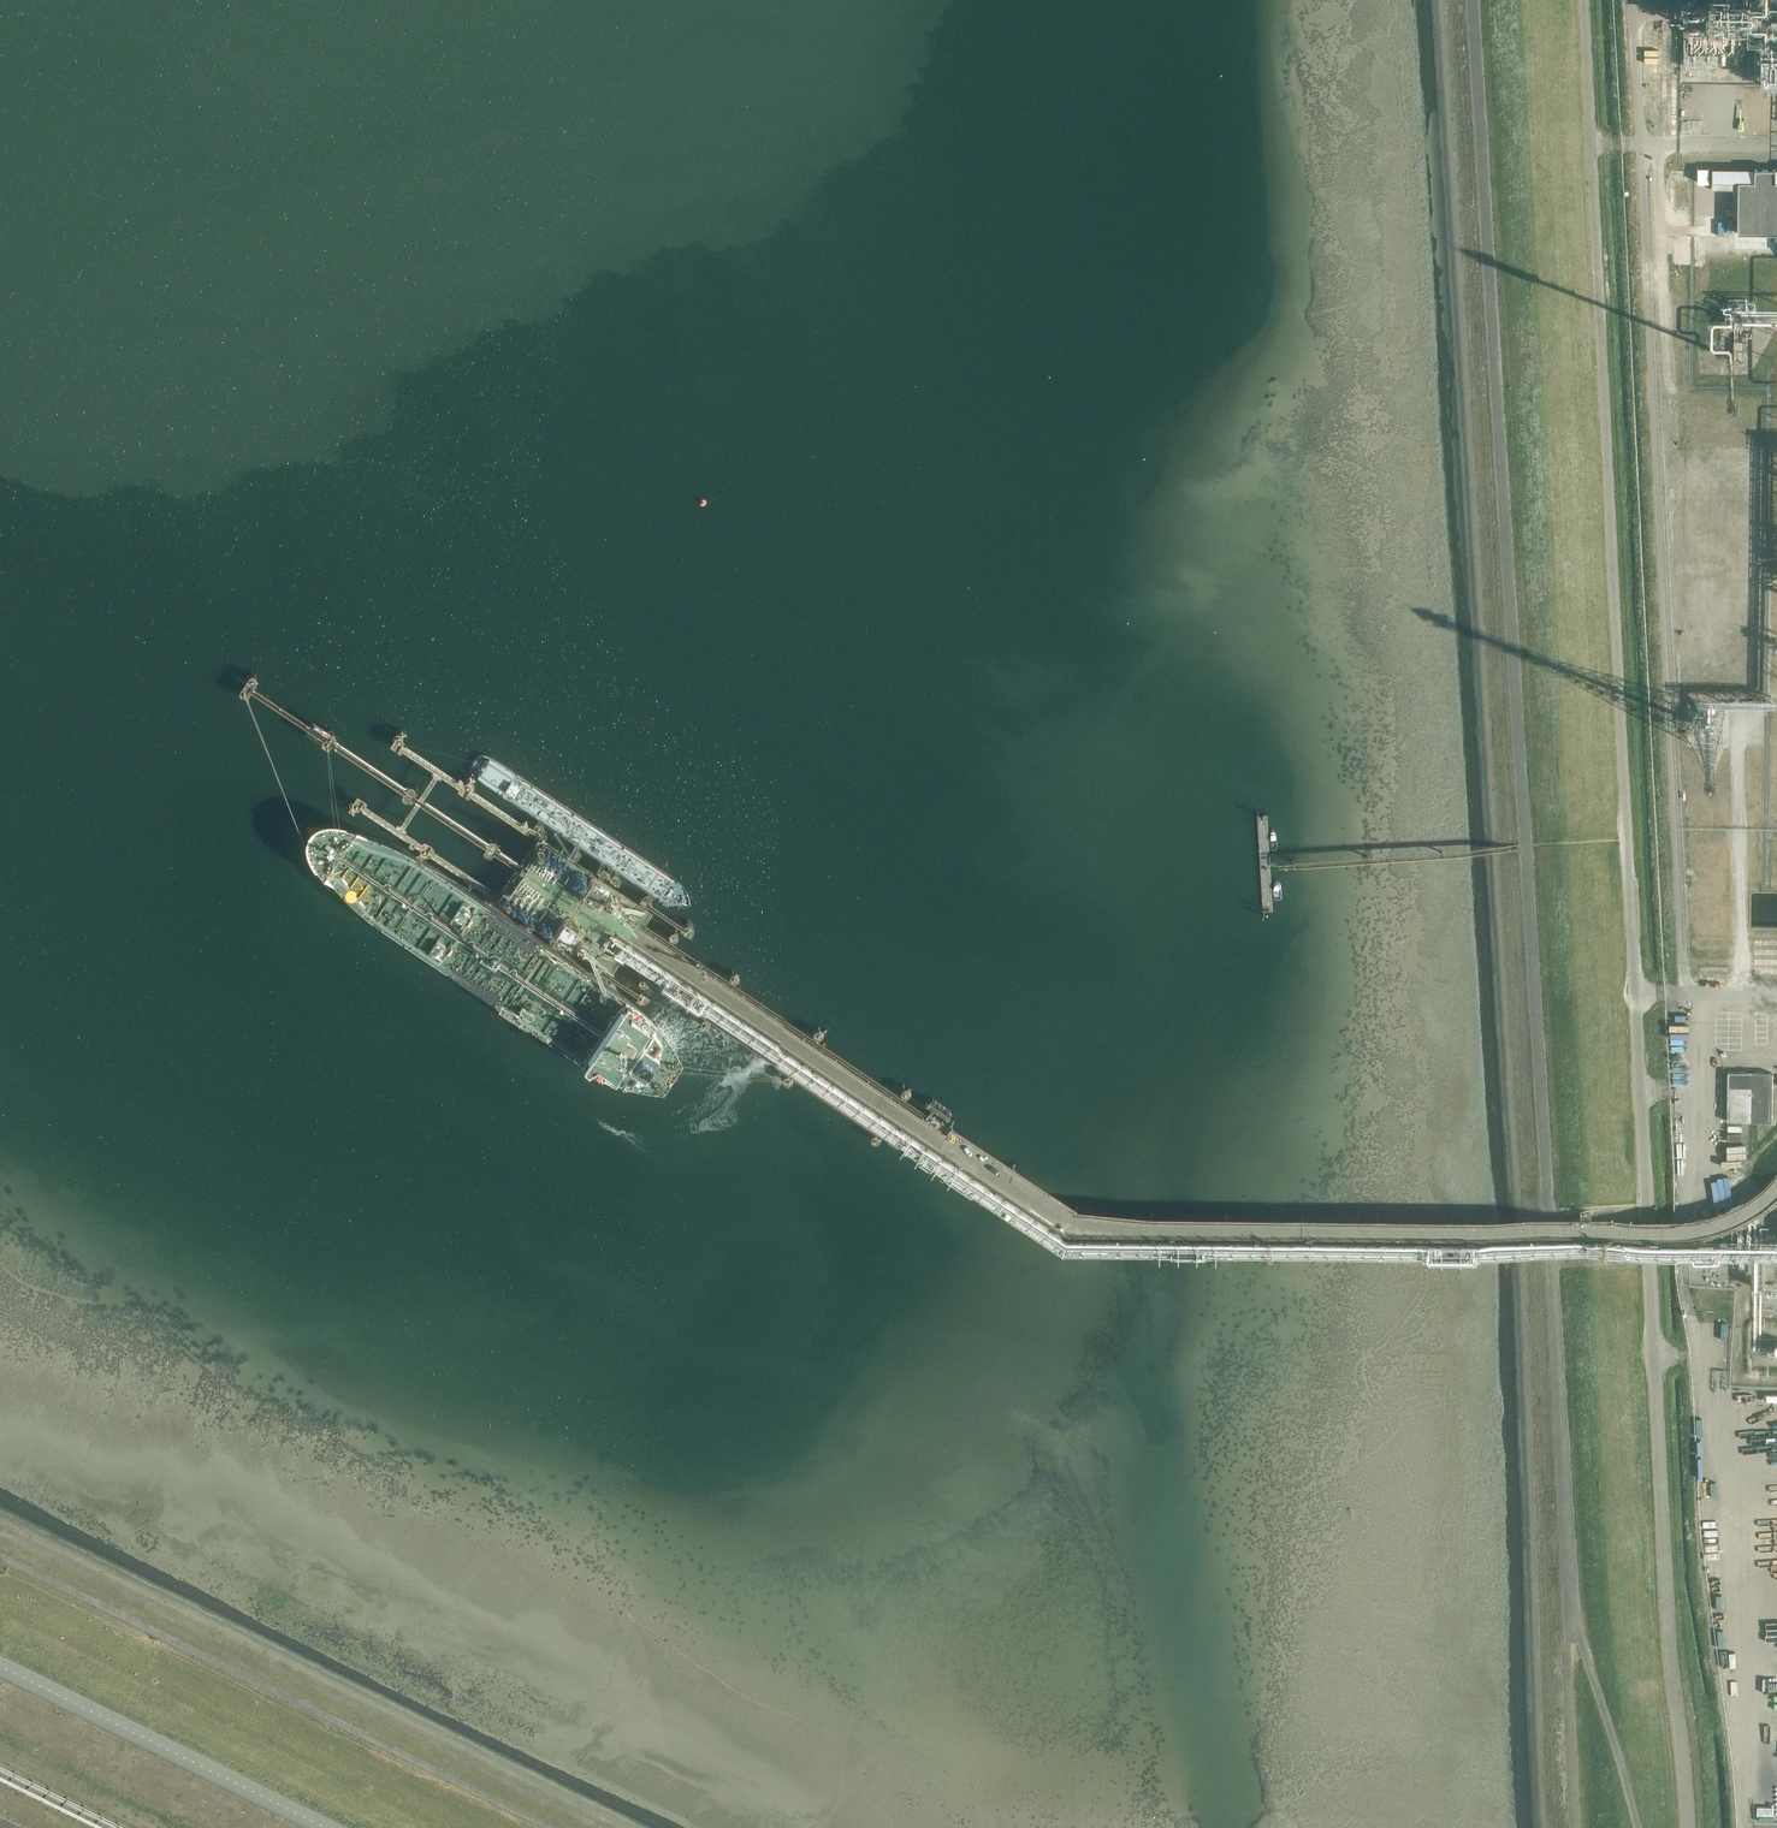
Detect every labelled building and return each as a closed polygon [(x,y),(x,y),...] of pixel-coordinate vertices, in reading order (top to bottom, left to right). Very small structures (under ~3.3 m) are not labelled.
[(1741,229),(1776,230),(1776,156),(1764,156),(1764,161),(1723,160),(1723,179),(1742,179),(1741,229)] [(1725,333),(1738,333),(1738,305),(1724,305),(1725,333)] [(1726,1121),(1771,1121),(1772,1072),(1727,1072),(1726,1121)] [(1722,1320),(1722,1333),(1733,1333),(1733,1320),(1722,1320)] [(1776,1341),(1773,1342),(1770,1344),(1768,1347),(1767,1351),(1768,1354),(1770,1358),(1773,1360),(1776,1360),(1776,1361),(1776,1341)] [(1626,1565),(1626,1566),(1632,1566),(1631,1555),(1619,1555),(1619,1565),(1626,1565)]
